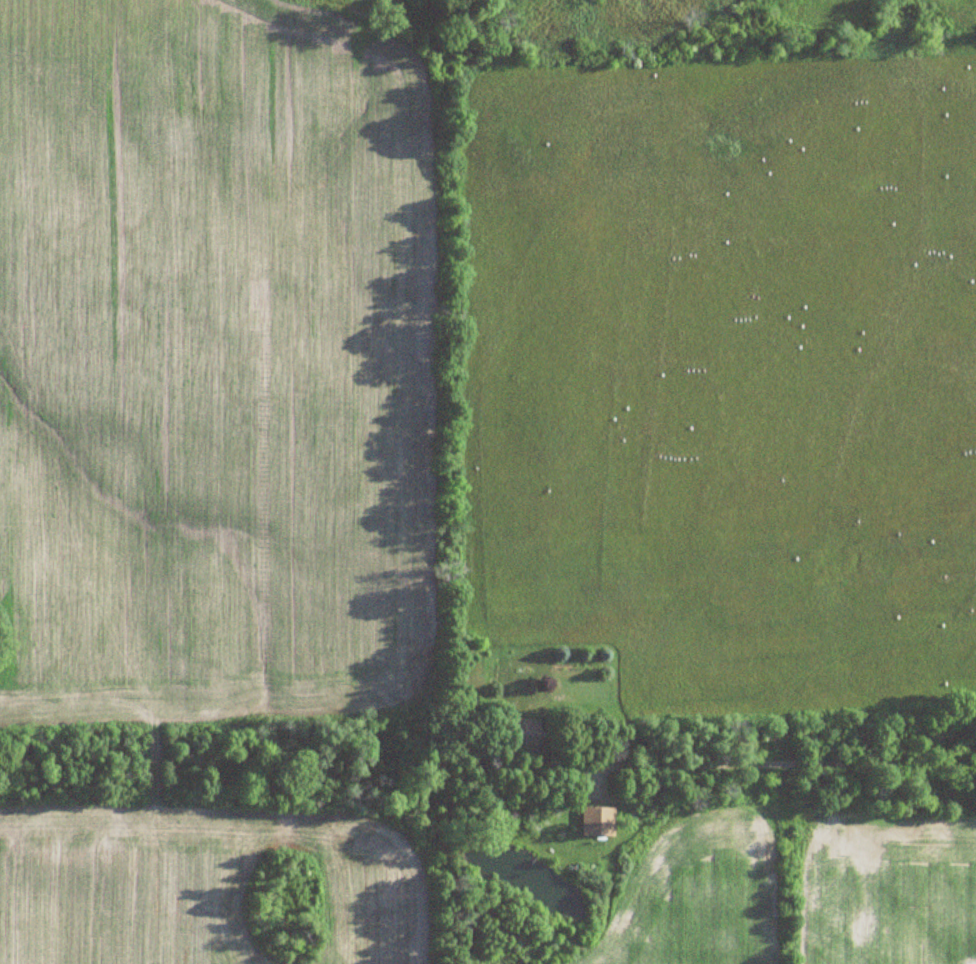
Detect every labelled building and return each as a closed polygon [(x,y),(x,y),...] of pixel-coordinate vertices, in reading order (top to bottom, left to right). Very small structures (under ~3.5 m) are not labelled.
[(508,752),(537,752),(537,720),(508,720),(508,752)] [(611,837),(611,808),(578,808),(578,837),(611,837)]
